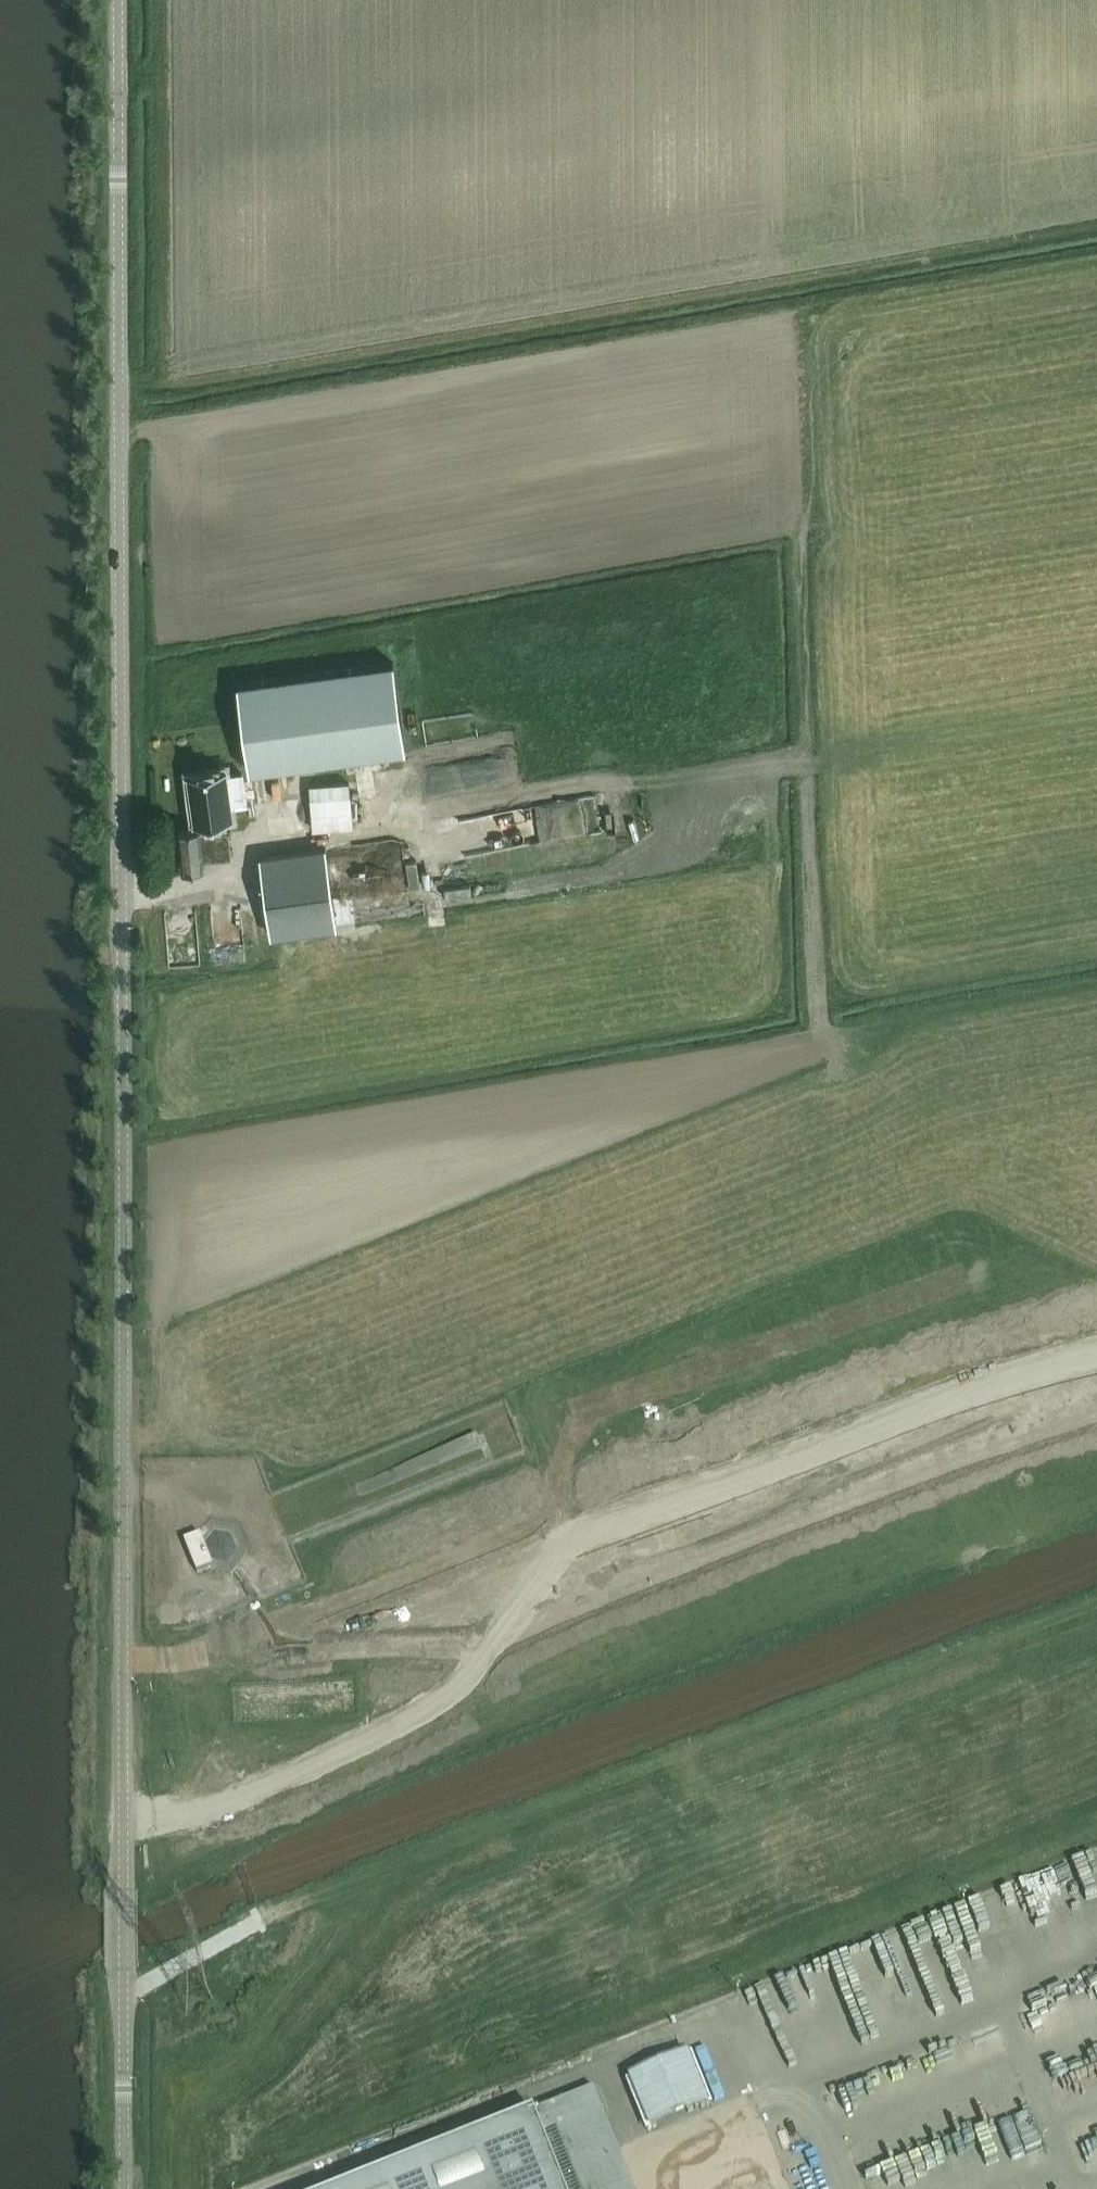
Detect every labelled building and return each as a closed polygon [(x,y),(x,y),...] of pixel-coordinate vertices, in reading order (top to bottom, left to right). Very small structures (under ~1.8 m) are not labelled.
[(404,749),(393,662),(236,683),(248,770),(404,749)] [(224,768),(187,773),(194,823),(231,818),(229,804),(245,802),(241,771),(225,773),(224,768)] [(472,768),(458,772),(465,797),(479,793),(472,768)] [(248,814),(276,814),(275,786),(248,787),(248,814)] [(347,794),(306,795),(307,842),(349,841),(347,794)] [(534,821),(535,852),(553,852),(552,820),(534,821)] [(181,871),(203,869),(202,860),(230,858),(229,835),(228,831),(224,832),(223,826),(178,830),(181,871)] [(324,847),(260,856),(270,934),(335,925),(324,847)] [(465,912),(464,876),(438,877),(439,895),(440,895),(441,912),(465,912)] [(475,1436),(356,1484),(360,1495),(480,1447),(475,1436)] [(212,1567),(199,1535),(183,1542),(196,1573),(212,1567)] [(602,2111),(593,2088),(341,2188),(562,2188),(541,2136),(602,2111)]
